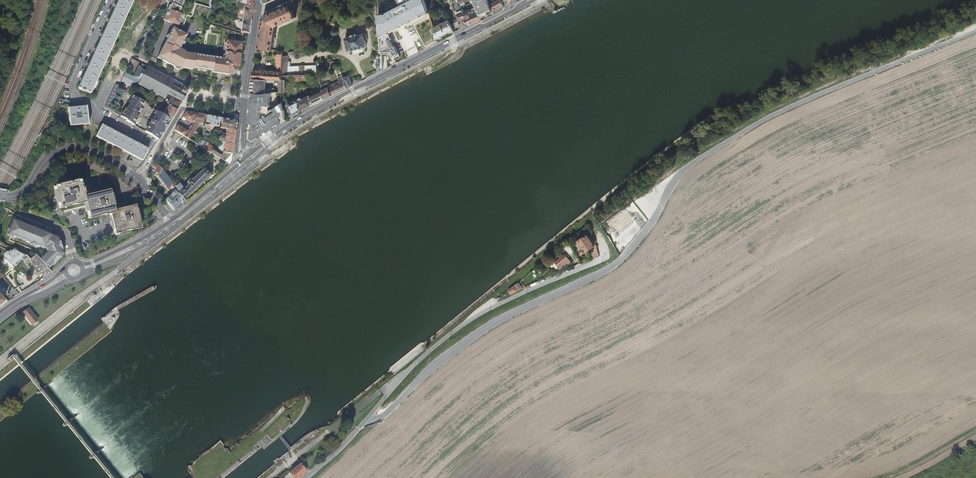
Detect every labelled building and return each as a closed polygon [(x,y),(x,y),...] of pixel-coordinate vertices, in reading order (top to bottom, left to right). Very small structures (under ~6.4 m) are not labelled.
[(78,87),(90,93),(133,0),(118,0),(78,87)] [(167,9),(179,13),(185,0),(172,0),(167,9)] [(468,26),(463,13),(460,2),(459,0),(454,0),(458,11),(456,11),(457,15),(458,19),(456,20),(458,24),(460,23),(462,29),(468,26)] [(494,11),(490,3),(489,0),(474,0),(476,8),(480,17),(484,15),(485,16),(489,14),(489,13),(494,11)] [(493,0),(489,0),(490,3),(494,11),(496,15),(503,11),(504,10),(504,8),(504,6),(502,3),(501,0),(495,0),(496,1),(494,2),(493,0)] [(241,14),(240,18),(241,18),(249,20),(250,16),(252,5),(243,3),(243,14),(241,14)] [(256,48),(269,50),(273,27),(274,25),(293,18),(290,11),(291,11),(291,12),(294,10),(291,3),(284,6),(285,7),(263,16),(262,16),(262,17),(261,18),(260,22),(256,48)] [(468,26),(481,21),(480,17),(476,8),(463,13),(468,26)] [(179,24),(183,25),(187,15),(179,13),(167,9),(164,20),(175,24),(178,25),(179,24)] [(239,32),(247,33),(248,30),(249,20),(241,18),(240,22),(238,22),(237,28),(239,28),(239,32)] [(450,33),(454,31),(452,27),(450,23),(449,21),(441,24),(446,34),(450,33)] [(446,34),(441,24),(434,28),(438,39),(442,37),(446,34)] [(177,49),(185,35),(174,29),(171,27),(155,58),(172,66),(180,68),(190,69),(191,67),(210,70),(209,72),(226,75),(227,73),(228,73),(228,71),(232,68),(234,69),(234,68),(236,67),(240,43),(224,41),(222,56),(223,56),(222,59),(177,52),(177,49)] [(345,38),(348,52),(355,50),(360,49),(367,47),(365,40),(367,40),(366,36),(364,36),(364,34),(357,35),(357,34),(352,36),(352,37),(345,38)] [(288,62),(289,56),(283,57),(281,70),(281,72),(281,76),(288,75),(288,66),(290,66),(290,62),(288,62)] [(125,73),(121,81),(124,83),(128,85),(133,87),(135,88),(138,83),(147,66),(142,63),(140,66),(139,65),(133,77),(125,73)] [(147,66),(138,83),(148,89),(148,90),(158,96),(159,95),(164,98),(167,93),(170,95),(181,101),(182,101),(182,100),(185,94),(186,94),(186,93),(185,93),(187,90),(187,89),(186,88),(183,87),(184,87),(183,86),(184,85),(178,82),(178,83),(178,82),(177,83),(173,81),(173,80),(147,66)] [(255,69),(252,68),(252,71),(253,80),(267,80),(275,80),(277,80),(280,80),(281,76),(281,72),(281,70),(275,69),(275,72),(255,70),(255,69)] [(343,78),(347,88),(353,86),(349,76),(343,78)] [(327,83),(321,86),(322,91),(324,100),(347,88),(343,78),(343,77),(340,78),(342,81),(339,82),(329,87),(328,84),(327,83)] [(267,80),(253,80),(252,84),(251,90),(251,93),(253,93),(258,93),(258,94),(265,93),(266,88),(266,83),(267,80)] [(280,80),(277,80),(279,92),(279,93),(286,92),(285,81),(285,80),(280,80)] [(104,107),(110,110),(122,86),(116,83),(104,107)] [(312,106),(324,100),(322,91),(314,95),(312,91),(310,93),(310,95),(310,96),(312,106)] [(282,100),(286,100),(286,92),(279,93),(279,92),(274,93),(265,93),(258,94),(258,93),(253,93),(250,115),(249,140),(252,142),(286,120),(284,110),(283,110),(283,109),(282,100)] [(181,101),(170,95),(169,96),(171,97),(169,100),(166,99),(164,103),(171,106),(170,107),(177,110),(179,106),(181,103),(181,101)] [(310,95),(299,100),(301,112),(312,106),(310,96),(310,95)] [(126,120),(133,124),(138,116),(135,115),(137,112),(140,113),(142,110),(139,108),(143,102),(134,97),(122,117),(127,119),(126,120)] [(293,116),(301,112),(299,100),(289,105),(288,100),(286,100),(282,100),(283,109),(289,107),(293,116)] [(163,113),(171,119),(177,110),(170,107),(171,106),(164,103),(163,102),(158,109),(157,108),(156,109),(155,108),(154,109),(156,110),(157,111),(163,114),(163,113)] [(68,108),(70,126),(88,124),(86,106),(68,108)] [(155,114),(145,131),(149,134),(153,136),(159,140),(171,119),(163,113),(163,114),(157,111),(156,110),(154,113),(155,114)] [(186,112),(183,118),(186,119),(192,123),(198,114),(186,112)] [(183,136),(189,139),(192,135),(198,124),(203,125),(204,115),(198,114),(192,123),(191,124),(189,127),(188,129),(187,131),(183,136)] [(219,118),(207,116),(205,122),(209,123),(208,126),(218,128),(219,118)] [(235,121),(221,118),(219,128),(224,129),(233,130),(234,126),(235,121)] [(185,121),(182,119),(180,122),(187,126),(189,127),(191,124),(185,121)] [(142,161),(148,149),(102,124),(96,136),(142,161)] [(178,125),(174,131),(175,131),(183,136),(187,131),(178,125)] [(218,146),(215,151),(219,154),(228,155),(231,143),(233,130),(224,129),(224,137),(220,136),(218,138),(218,140),(219,142),(221,142),(221,144),(223,145),(222,147),(218,146)] [(199,139),(196,144),(204,149),(209,153),(212,148),(206,143),(199,139)] [(229,162),(228,155),(219,154),(215,151),(212,148),(209,153),(222,162),(223,161),(227,165),(229,162)] [(178,184),(175,186),(177,188),(180,191),(178,193),(184,200),(181,202),(182,203),(184,203),(185,202),(186,201),(186,200),(186,198),(210,175),(203,169),(192,180),(191,180),(190,180),(190,179),(188,180),(187,182),(186,184),(187,184),(184,187),(183,187),(179,183),(178,184)] [(85,200),(85,202),(89,217),(94,216),(94,217),(110,213),(114,232),(119,231),(119,233),(135,229),(135,227),(140,226),(135,206),(130,207),(130,206),(114,209),(110,191),(105,192),(104,190),(88,194),(89,195),(84,197),(84,195),(80,180),(67,183),(67,182),(59,183),(59,185),(54,186),(59,206),(64,205),(64,207),(69,206),(69,204),(74,203),(75,204),(80,203),(80,201),(85,200)] [(181,202),(184,200),(178,193),(180,191),(177,188),(176,190),(165,200),(173,210),(181,202)] [(618,235),(636,220),(625,208),(608,222),(618,235)] [(50,234),(14,219),(7,234),(11,236),(12,235),(31,243),(30,244),(34,246),(35,244),(44,248),(45,247),(46,248),(48,252),(39,260),(47,268),(49,266),(50,267),(54,263),(53,262),(55,261),(56,262),(59,259),(58,258),(59,256),(60,257),(64,254),(62,249),(61,250),(60,248),(62,247),(60,243),(59,243),(59,242),(60,241),(58,237),(54,235),(53,236),(50,234)] [(579,242),(578,243),(583,250),(580,252),(582,255),(595,246),(587,236),(579,242)] [(25,255),(25,256),(13,249),(12,250),(13,250),(11,252),(10,251),(8,252),(6,252),(4,253),(4,256),(6,258),(5,259),(12,267),(22,259),(25,263),(27,263),(29,260),(42,275),(51,273),(47,268),(39,260),(35,255),(29,260),(25,255)] [(572,264),(566,256),(557,263),(563,272),(572,264)] [(514,286),(508,291),(511,294),(518,291),(514,286)] [(28,307),(22,312),(32,325),(38,320),(28,307)] [(13,358),(15,357),(13,354),(6,360),(8,362),(13,358)] [(77,415),(77,414),(70,419),(63,425),(64,426),(71,420),(77,415)] [(97,453),(104,448),(103,447),(97,452),(90,457),(91,458),(97,453)] [(296,477),(299,477),(307,471),(301,464),(291,472),(296,477)]
